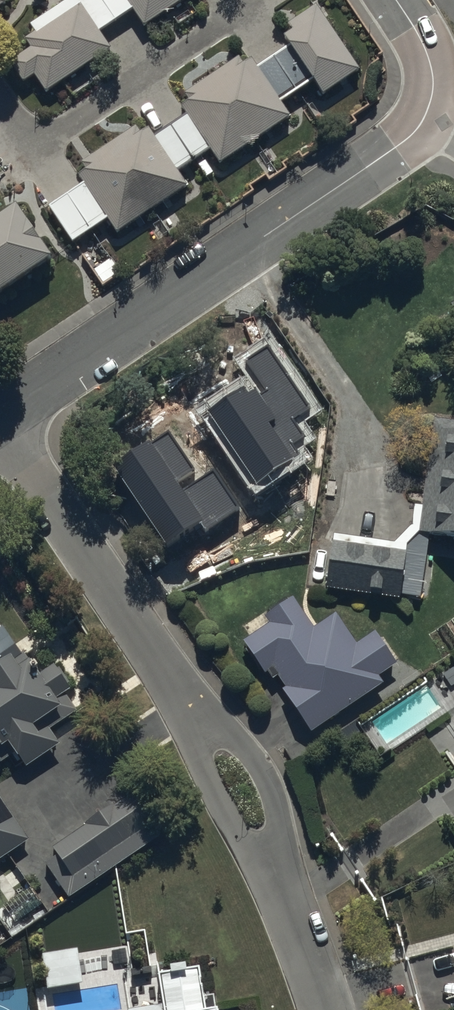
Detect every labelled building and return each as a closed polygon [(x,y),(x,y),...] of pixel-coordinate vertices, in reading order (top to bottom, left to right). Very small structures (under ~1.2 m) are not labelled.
[(151,32),(200,0),(129,0),(151,32)] [(359,76),(313,10),(279,34),(325,100),(359,76)] [(111,55),(86,17),(32,52),(58,90),(111,55)] [(290,121),(246,56),(178,102),(222,167),(290,121)] [(189,195),(145,129),(76,175),(120,241),(189,195)] [(51,263),(17,210),(0,222),(0,297),(51,263)] [(268,345),(241,363),(253,380),(208,410),(257,482),(299,453),(292,443),(305,434),(294,418),(311,407),(268,345)] [(167,428),(112,466),(168,545),(200,523),(207,533),(240,509),(213,470),(183,490),(178,482),(196,470),(167,428)] [(437,432),(428,499),(421,546),(453,550),(453,434),(437,432)] [(325,586),(404,596),(409,550),(331,541),(325,586)] [(266,624),(272,633),(247,649),(272,688),(279,683),(315,739),(385,694),(380,686),(400,673),(379,640),(359,653),(339,622),(316,636),(302,614),(296,605),(266,624)] [(0,660),(0,849),(42,821),(1,760),(90,702),(43,631),(0,660)] [(43,865),(72,907),(162,846),(132,803),(43,865)] [(42,905),(29,886),(8,902),(20,920),(42,905)] [(219,942),(161,950),(166,984),(132,988),(135,1009),(228,1009),(219,942)] [(82,982),(78,948),(45,953),(50,986),(82,982)]
